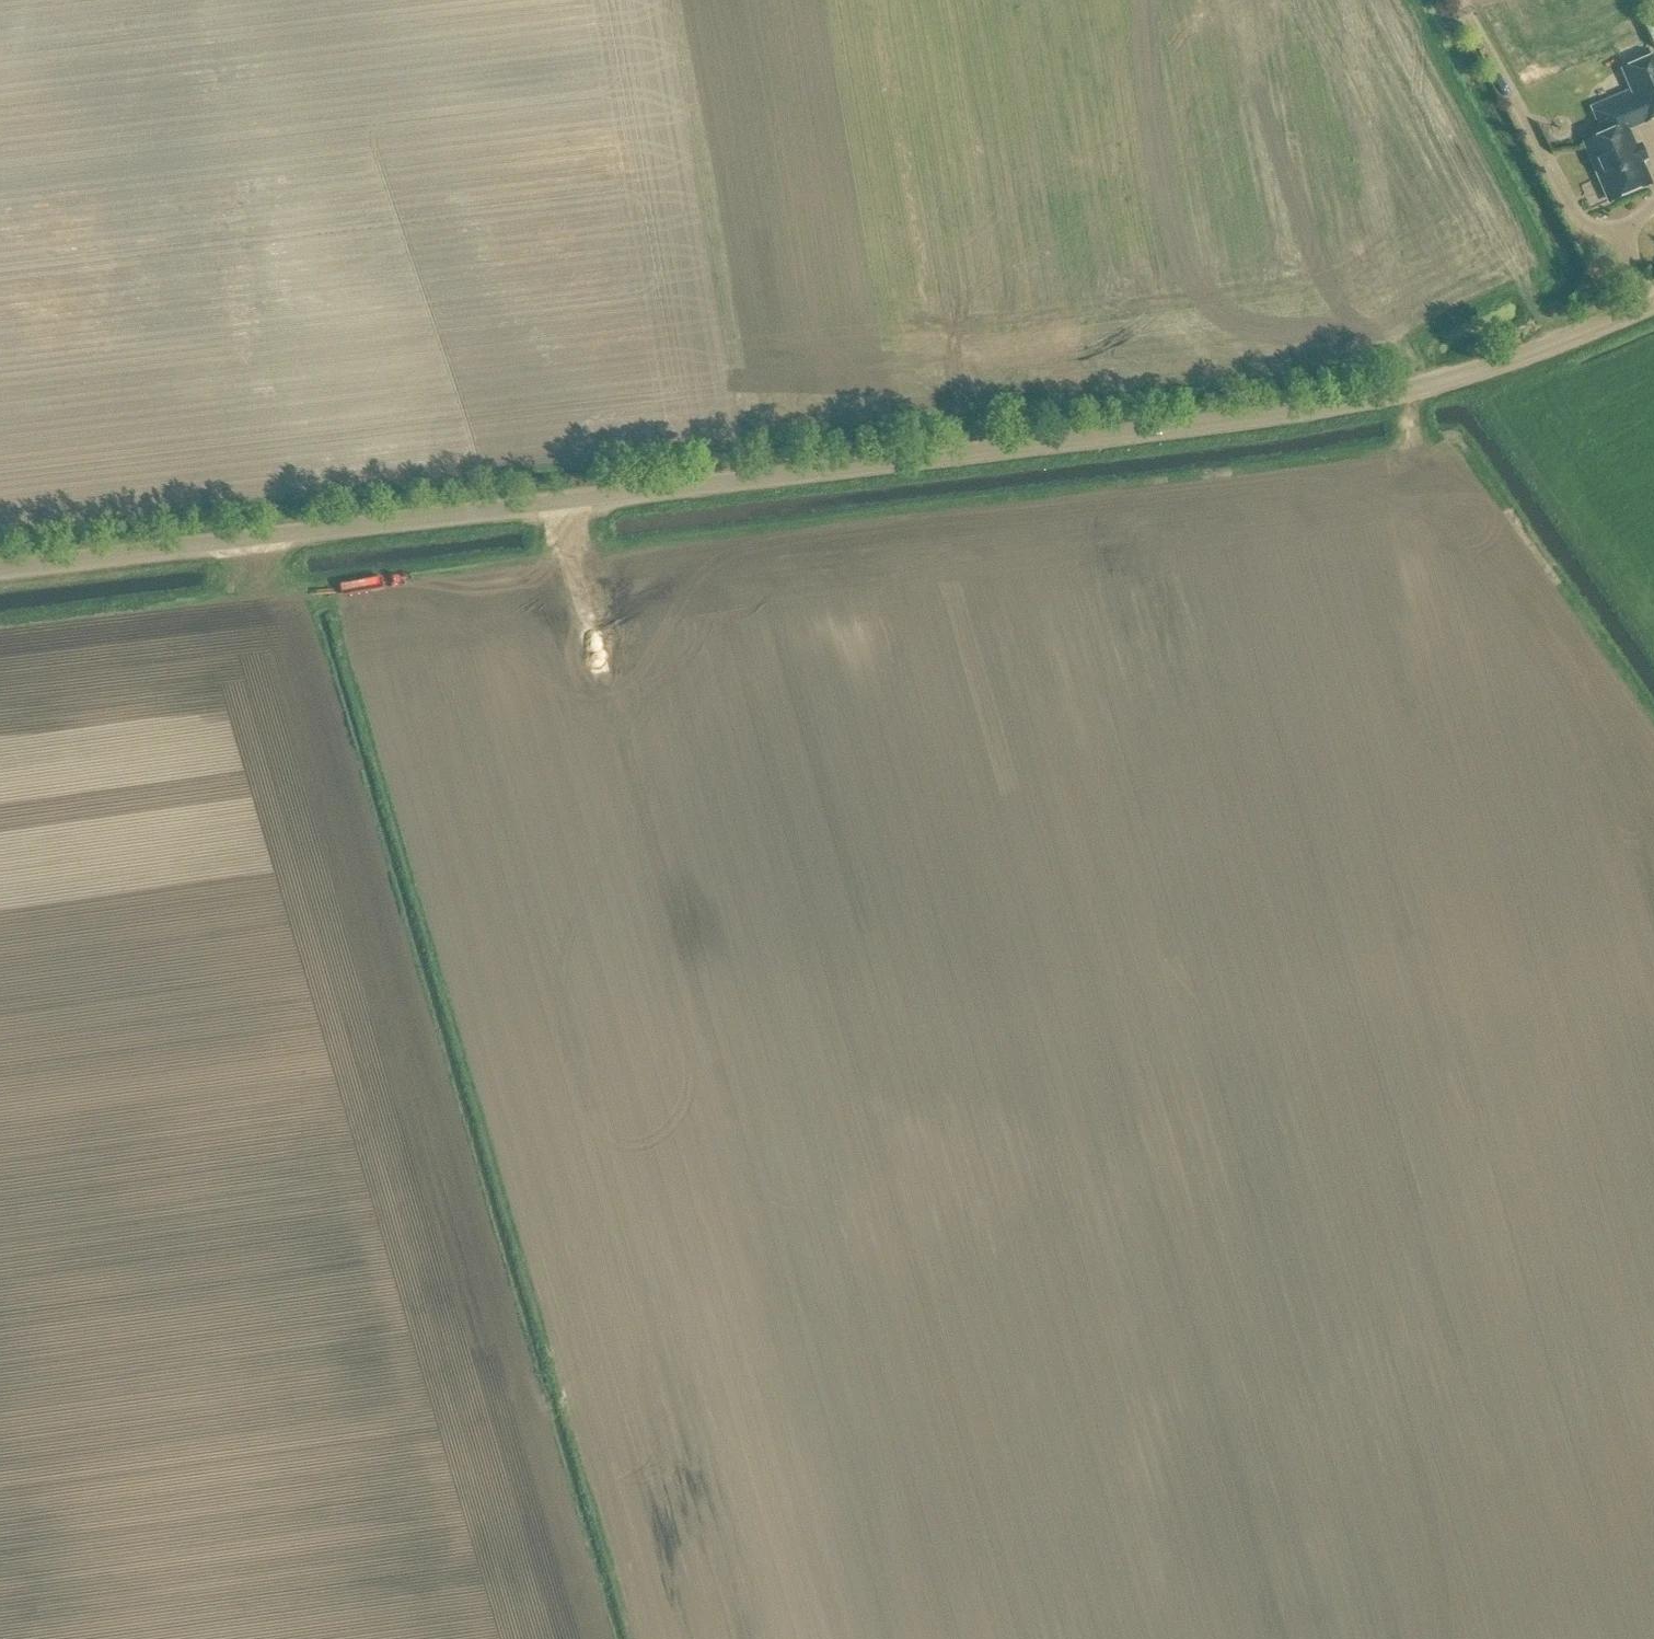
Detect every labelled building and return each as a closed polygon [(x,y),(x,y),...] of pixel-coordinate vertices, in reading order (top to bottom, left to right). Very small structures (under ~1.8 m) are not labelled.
[(1587,147),(1595,166),(1594,170),(1597,177),(1601,179),(1611,203),(1649,187),(1626,132),(1653,120),(1653,61),(1625,73),(1636,98),(1596,115),(1606,138),(1587,147)]
